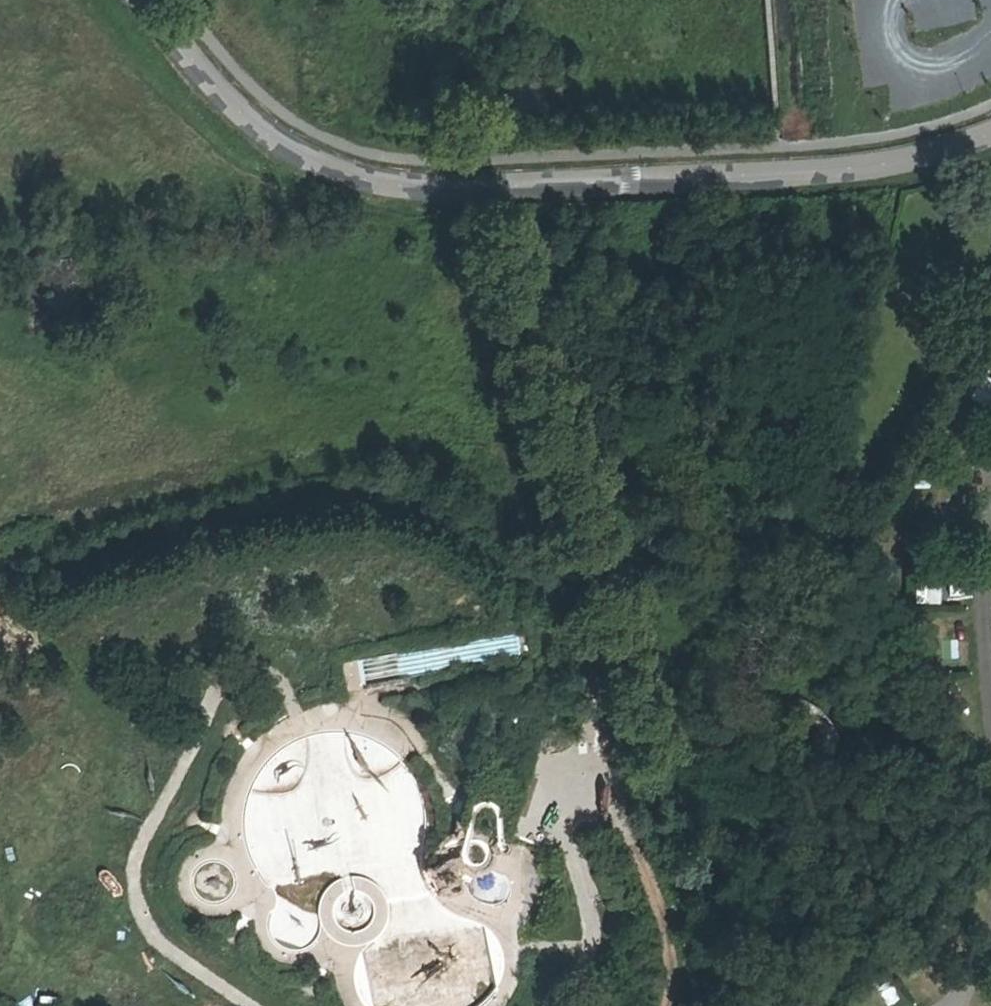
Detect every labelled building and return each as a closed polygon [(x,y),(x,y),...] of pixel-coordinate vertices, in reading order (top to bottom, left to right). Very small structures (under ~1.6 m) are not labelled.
[(952,599),(953,576),(924,575),(923,598),(952,599)] [(875,1005),(896,1005),(902,1002),(888,980),(867,994),(875,1005)]
